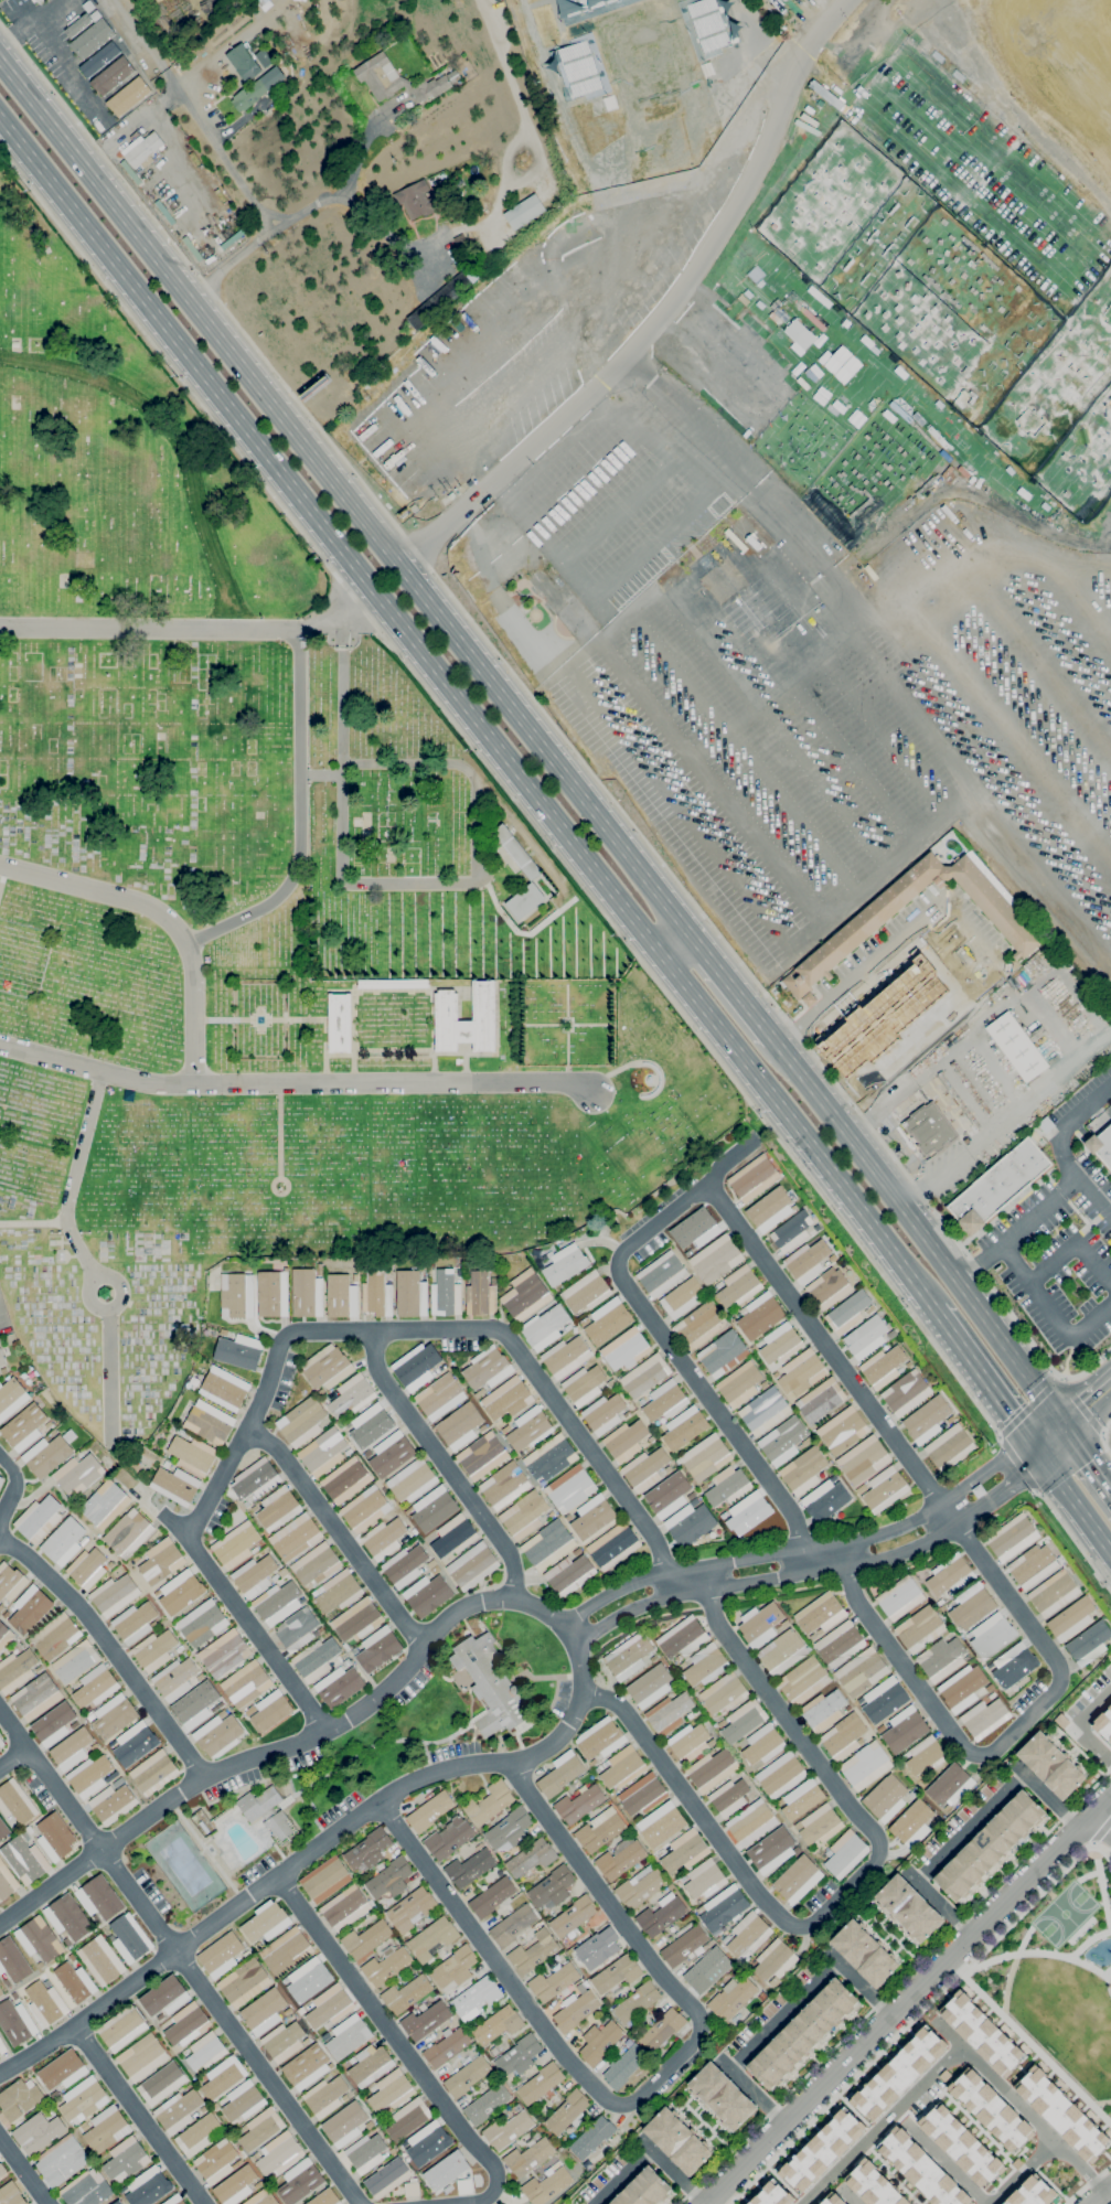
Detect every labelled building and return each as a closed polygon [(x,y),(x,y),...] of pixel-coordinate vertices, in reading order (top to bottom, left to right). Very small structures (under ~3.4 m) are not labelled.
[(566,18),(617,0),(560,0),(566,18)] [(702,53),(738,40),(724,0),(698,0),(685,4),(702,53)] [(86,77),(74,63),(92,50),(89,46),(87,47),(63,12),(76,3),(79,8),(87,2),(96,15),(102,23),(110,17),(124,40),(116,44),(115,44),(106,51),(110,56),(86,77)] [(548,51),(565,100),(601,88),(585,39),(548,51)] [(246,84),(225,56),(242,43),(263,71),(246,84)] [(265,68),(255,55),(264,49),(274,62),(265,68)] [(419,104),(409,90),(403,87),(393,94),(394,95),(387,100),(386,98),(380,103),(364,81),(361,83),(352,71),(383,51),(399,76),(415,84),(424,78),(427,84),(434,78),(436,82),(445,75),(452,86),(434,99),(431,95),(419,104)] [(97,92),(87,79),(119,54),(129,66),(97,92)] [(241,114),(231,101),(234,99),(233,97),(246,87),(248,88),(277,66),(286,78),(258,99),(259,100),(247,109),(247,108),(241,114)] [(109,108),(98,94),(130,68),(142,83),(109,108)] [(216,95),(213,90),(220,85),(223,89),(216,95)] [(114,109),(140,87),(150,99),(124,121),(114,109)] [(138,173),(135,169),(120,152),(140,136),(143,140),(153,131),(164,145),(163,146),(164,148),(161,151),(159,149),(150,157),(153,160),(138,173)] [(412,221),(402,203),(398,205),(393,194),(400,190),(402,191),(418,182),(424,179),(429,191),(425,193),(428,200),(430,197),(436,207),(412,221)] [(514,232),(503,214),(535,193),(546,211),(514,232)] [(471,220),(467,210),(477,205),(481,215),(471,220)] [(461,225),(458,218),(464,214),(469,221),(461,225)] [(458,248),(453,238),(462,234),(467,243),(458,248)] [(417,332),(407,320),(461,271),(450,258),(459,252),(481,276),(473,283),(472,283),(417,332)] [(782,331),(803,351),(815,338),(794,318),(782,331)] [(861,365),(841,345),(822,365),(843,384),(861,365)] [(757,558),(770,546),(740,515),(728,527),(757,558)] [(531,881),(514,862),(506,853),(508,853),(491,832),(503,823),(543,873),(531,881)] [(951,866),(966,854),(969,856),(973,852),(1009,895),(1005,899),(1043,942),(1024,959),(1022,956),(1015,961),(1012,956),(1017,952),(952,877),(948,881),(943,881),(946,885),(940,889),(933,881),(829,971),(834,977),(830,981),(824,975),(811,987),(812,989),(810,992),(801,998),(799,1001),(787,986),(784,988),(779,983),(781,981),(931,852),(936,856),(938,854),(942,859),(940,862),(943,866),(951,866)] [(517,921),(504,903),(533,881),(546,899),(517,921)] [(821,1047),(847,1077),(867,1059),(872,1063),(901,1038),(898,1034),(949,991),(936,975),(936,969),(921,952),(912,960),(915,963),(863,1008),(848,993),(834,1005),(850,1021),(821,1047)] [(495,1051),(492,1051),(492,1050),(477,1050),(477,1051),(473,1051),(473,1042),(458,1042),(458,1051),(455,1051),(439,1051),(439,1052),(436,1052),(435,993),(438,993),(438,989),(453,989),(453,994),(457,994),(458,1021),(473,1021),(472,981),(477,981),(477,982),(491,981),(494,981),(495,1051)] [(809,1007),(801,998),(810,992),(818,999),(809,1007)] [(351,1052),(348,1052),(348,1051),(333,1051),(333,1052),(330,1052),(329,994),(333,994),(333,995),(348,995),(348,994),(351,994),(351,1052)] [(1026,1083),(985,1028),(1008,1010),(1049,1067),(1026,1083)] [(926,1157),(916,1145),(918,1144),(915,1141),(917,1138),(914,1133),(909,1136),(900,1124),(910,1117),(909,1116),(925,1104),(926,1105),(933,1101),(960,1137),(949,1145),(948,1143),(944,1146),(947,1148),(937,1155),(933,1151),(926,1157)] [(1087,1143),(1110,1171),(1110,1122),(1087,1143)] [(947,1208),(1028,1138),(1051,1165),(968,1235),(947,1208)] [(745,1205),(727,1180),(763,1153),(781,1177),(745,1205)] [(762,1234),(751,1219),(751,1220),(745,1211),(781,1185),(793,1201),(789,1205),(793,1211),(762,1234)] [(686,1256),(669,1232),(704,1206),(722,1231),(686,1256)] [(818,1228),(803,1209),(767,1235),(781,1255),(818,1228)] [(707,1286),(688,1260),(726,1232),(745,1259),(731,1267),(733,1269),(707,1286)] [(801,1285),(786,1265),(787,1264),(783,1260),(806,1243),(810,1248),(823,1239),(833,1252),(819,1262),(824,1269),(801,1285)] [(552,1287),(542,1270),(554,1263),(553,1261),(551,1262),(548,1258),(574,1242),(578,1249),(579,1248),(584,1256),(586,1255),(590,1263),(587,1265),(588,1266),(552,1287)] [(653,1299),(635,1275),(671,1250),(688,1274),(653,1299)] [(726,1308),(716,1295),(727,1286),(723,1280),(746,1263),(763,1287),(739,1305),(736,1301),(726,1308)] [(517,1324),(499,1298),(514,1287),(510,1282),(531,1266),(554,1298),(517,1324)] [(823,1312),(805,1287),(821,1276),(821,1275),(833,1266),(836,1271),(840,1269),(854,1288),(823,1312)] [(289,1316),(258,1317),(258,1272),(285,1272),(285,1267),(288,1267),(289,1316)] [(323,1316),(293,1316),(292,1269),(316,1269),(316,1278),(323,1278),(323,1316)] [(462,1314),(431,1315),(431,1284),(437,1284),(437,1269),(453,1269),(453,1284),(461,1284),(462,1314)] [(574,1314),(559,1294),(596,1269),(613,1294),(589,1310),(587,1305),(574,1314)] [(393,1317),(376,1317),(376,1312),(362,1312),(362,1283),(367,1283),(367,1270),(384,1270),(384,1285),(393,1285),(393,1317)] [(398,1316),(397,1271),(419,1270),(420,1282),(427,1282),(428,1316),(398,1316)] [(467,1314),(466,1285),(471,1285),(471,1271),(489,1271),(489,1285),(491,1285),(491,1277),(495,1277),(496,1314),(467,1314)] [(254,1317),(222,1318),(221,1274),(254,1274),(254,1317)] [(357,1317),(328,1317),(328,1274),(350,1274),(350,1286),(357,1286),(357,1317)] [(674,1320),(660,1301),(694,1275),(704,1290),(696,1295),(701,1302),(674,1320)] [(838,1337),(824,1317),(863,1287),(873,1302),(859,1312),(864,1318),(838,1337)] [(750,1342),(736,1322),(749,1312),(746,1306),(768,1290),(787,1316),(750,1342)] [(597,1348),(584,1329),(595,1320),(590,1315),(617,1296),(634,1320),(597,1348)] [(692,1352),(672,1327),(711,1298),(729,1325),(692,1352)] [(537,1352),(533,1347),(532,1348),(526,1339),(521,1330),(523,1329),(522,1326),(537,1315),(540,1317),(559,1303),(571,1319),(557,1329),(560,1335),(537,1352)] [(868,1315),(865,1312),(869,1308),(868,1307),(874,1304),(877,1308),(868,1315)] [(858,1361),(847,1347),(848,1347),(843,1339),(877,1313),(889,1329),(882,1335),(886,1341),(858,1361)] [(768,1366),(758,1351),(768,1345),(763,1338),(788,1320),(805,1346),(782,1362),(779,1358),(768,1366)] [(613,1371),(599,1351),(635,1325),(653,1350),(627,1369),(623,1365),(613,1371)] [(715,1380),(696,1355),(733,1328),(751,1354),(715,1380)] [(890,1338),(887,1334),(894,1329),(897,1334),(890,1338)] [(256,1373),(214,1360),(216,1354),(221,1337),(229,1340),(232,1333),(265,1342),(256,1373)] [(557,1381),(540,1357),(563,1339),(566,1344),(579,1335),(594,1356),(557,1381)] [(412,1394),(393,1369),(430,1341),(448,1367),(412,1394)] [(328,1390),(323,1383),(316,1390),(302,1371),(303,1370),(300,1366),(331,1344),(334,1348),(338,1346),(343,1355),(344,1355),(355,1370),(328,1390)] [(474,1391),(461,1372),(473,1363),(470,1360),(493,1344),(502,1355),(503,1355),(515,1370),(491,1388),(487,1382),(474,1391)] [(876,1391),(858,1367),(882,1349),(885,1354),(898,1345),(908,1359),(895,1368),(899,1374),(876,1391)] [(795,1398),(791,1391),(787,1394),(777,1380),(787,1373),(782,1367),(811,1347),(829,1372),(811,1385),(795,1398)] [(633,1400),(619,1380),(658,1351),(672,1372),(633,1400)] [(734,1410),(715,1385),(751,1359),(765,1378),(754,1385),(758,1392),(734,1410)] [(236,1413),(199,1393),(213,1365),(252,1384),(236,1413)] [(579,1409),(560,1384),(584,1367),(588,1371),(598,1365),(608,1378),(597,1385),(601,1392),(579,1409)] [(898,1419),(880,1394),(890,1387),(890,1385),(910,1371),(916,1368),(933,1392),(898,1419)] [(336,1420),(327,1405),(341,1394),(336,1389),(360,1371),(364,1378),(378,1397),(355,1413),(351,1409),(336,1420)] [(432,1423),(414,1397),(449,1372),(468,1398),(432,1423)] [(494,1422),(484,1408),(483,1404),(481,1405),(479,1402),(480,1401),(516,1374),(535,1400),(512,1417),(509,1411),(494,1422)] [(811,1424),(795,1403),(832,1376),(847,1398),(811,1424)] [(31,1398),(0,1424),(0,1383),(2,1385),(13,1377),(31,1398)] [(651,1423),(641,1409),(653,1400),(649,1394),(672,1378),(690,1402),(666,1419),(663,1414),(651,1423)] [(763,1389),(760,1384),(766,1380),(769,1385),(763,1389)] [(756,1438),(737,1412),(775,1385),(793,1411),(756,1438)] [(477,1399),(473,1394),(483,1388),(487,1391),(477,1399)] [(598,1437),(580,1413),(605,1395),(608,1400),(618,1393),(628,1406),(618,1414),(622,1421),(598,1437)] [(919,1446),(907,1431),(908,1431),(901,1422),(940,1393),(953,1411),(937,1423),(941,1430),(919,1446)] [(296,1449),(276,1423),(312,1394),(329,1415),(318,1423),(322,1430),(296,1449)] [(222,1447),(183,1426),(199,1398),(236,1419),(222,1447)] [(360,1446),(350,1432),(362,1423),(357,1417),(381,1400),(398,1424),(375,1442),(372,1437),(360,1446)] [(453,1452),(435,1426),(470,1400),(484,1420),(472,1429),(477,1435),(453,1452)] [(19,1453),(0,1430),(34,1401),(49,1419),(36,1429),(42,1434),(19,1453)] [(517,1453),(505,1436),(519,1426),(514,1421),(537,1404),(548,1419),(547,1420),(555,1430),(532,1446),(530,1444),(517,1453)] [(673,1453),(661,1436),(670,1431),(667,1427),(663,1431),(660,1426),(664,1423),(665,1425),(695,1404),(698,1410),(699,1410),(711,1426),(673,1453)] [(834,1457),(815,1431),(852,1404),(856,1411),(856,1410),(866,1424),(869,1431),(859,1438),(834,1457)] [(776,1468),(757,1442),(776,1429),(795,1414),(810,1434),(794,1445),(799,1452),(776,1468)] [(950,1424),(947,1420),(953,1415),(957,1419),(950,1424)] [(619,1465),(601,1441),(626,1423),(629,1427),(640,1419),(650,1433),(638,1442),(642,1448),(619,1465)] [(506,1431),(503,1426),(510,1422),(512,1426),(506,1431)] [(942,1473),(923,1448),(958,1422),(976,1446),(942,1473)] [(482,1432),(479,1429),(487,1423),(490,1427),(482,1432)] [(316,1479),(297,1454),(334,1425),(349,1445),(340,1452),(342,1455),(351,1448),(353,1452),(346,1456),(316,1479)] [(40,1480),(21,1457),(47,1435),(51,1438),(46,1442),(49,1444),(61,1434),(62,1436),(71,1429),(77,1436),(68,1444),(74,1452),(40,1480)] [(382,1479),(368,1462),(377,1455),(373,1448),(398,1430),(417,1454),(382,1479)] [(473,1481),(456,1456),(492,1430),(510,1456),(473,1481)] [(546,1481),(542,1475),(536,1479),(526,1466),(522,1459),(560,1432),(579,1457),(546,1481)] [(697,1484),(682,1462),(679,1465),(675,1461),(680,1457),(679,1457),(715,1432),(734,1457),(717,1469),(718,1469),(697,1484)] [(854,1486),(835,1461),(874,1433),(893,1458),(876,1470),(854,1486)] [(204,1478),(178,1463),(180,1458),(167,1452),(177,1435),(191,1443),(194,1437),(220,1452),(204,1478)] [(800,1449),(798,1446),(803,1443),(802,1442),(810,1436),(813,1441),(805,1447),(805,1446),(800,1449)] [(797,1498),(778,1472),(815,1444),(830,1464),(815,1474),(820,1480),(797,1498)] [(638,1495),(620,1469),(644,1452),(648,1456),(662,1446),(672,1461),(656,1472),(661,1477),(638,1495)] [(72,1499),(52,1475),(76,1455),(77,1456),(81,1453),(83,1455),(79,1458),(77,1461),(78,1463),(90,1453),(106,1472),(72,1499)] [(338,1506),(319,1481),(355,1455),(373,1479),(338,1506)] [(242,1500),(231,1485),(236,1480),(234,1478),(265,1456),(282,1480),(257,1499),(253,1492),(242,1500)] [(409,1502),(406,1498),(400,1502),(385,1483),(420,1456),(439,1480),(409,1502)] [(496,1511),(479,1486),(492,1476),(492,1475),(513,1459),(528,1479),(527,1480),(532,1486),(496,1511)] [(714,1508),(704,1494),(716,1485),(712,1478),(736,1462),(754,1487),(730,1502),(727,1498),(714,1508)] [(563,1515),(544,1489),(579,1463),(598,1488),(588,1496),(588,1497),(568,1511),(567,1510),(563,1515)] [(875,1515),(862,1496),(873,1488),(868,1481),(893,1464),(896,1470),(902,1477),(907,1485),(910,1489),(875,1515)] [(188,1508),(149,1486),(160,1466),(173,1474),(178,1468),(202,1481),(188,1508)] [(661,1520),(643,1496),(680,1469),(693,1488),(683,1496),(687,1501),(661,1520)] [(818,1526),(799,1501),(836,1474),(854,1499),(818,1526)] [(103,1531),(79,1510),(108,1478),(132,1500),(103,1531)] [(268,1533),(255,1515),(265,1508),(260,1501),(285,1484),(302,1509),(268,1533)] [(357,1534),(339,1510),(374,1484),(393,1508),(357,1534)] [(425,1534),(407,1510),(439,1486),(458,1510),(425,1534)] [(979,1496),(974,1490),(980,1486),(983,1491),(979,1496)] [(516,1542),(499,1516),(516,1502),(536,1488),(551,1508),(537,1517),(542,1523),(516,1542)] [(738,1540),(720,1515),(757,1489),(775,1515),(738,1540)] [(583,1542),(569,1523),(581,1516),(577,1510),(601,1492),(618,1516),(583,1542)] [(35,1545),(13,1524),(35,1500),(40,1504),(50,1494),(62,1506),(56,1511),(62,1517),(35,1545)] [(683,1550),(663,1523),(690,1504),(694,1510),(704,1504),(718,1523),(683,1550)] [(126,1561),(103,1539),(126,1513),(127,1515),(133,1507),(151,1523),(150,1523),(156,1529),(126,1561)] [(286,1563),(268,1539),(306,1511),(324,1536),(286,1563)] [(1002,1564),(984,1539),(1023,1511),(1026,1516),(1036,1530),(1040,1537),(1002,1564)] [(440,1559),(430,1545),(441,1537),(439,1533),(435,1538),(431,1534),(461,1512),(480,1537),(457,1554),(453,1549),(440,1559)] [(62,1568),(56,1562),(55,1563),(40,1548),(71,1516),(86,1531),(76,1542),(82,1547),(62,1568)] [(377,1562),(360,1539),(383,1521),(386,1526),(398,1517),(408,1530),(396,1540),(400,1545),(377,1562)] [(540,1572),(521,1547),(540,1532),(538,1532),(558,1518),(577,1544),(540,1572)] [(227,1572),(210,1547),(248,1519),(261,1538),(248,1548),(250,1551),(257,1547),(258,1550),(227,1572)] [(603,1572),(586,1548),(624,1520),(642,1544),(603,1572)] [(407,1541),(405,1537),(410,1532),(414,1537),(407,1541)] [(151,1587),(138,1568),(150,1559),(148,1555),(146,1556),(143,1554),(146,1553),(146,1552),(169,1536),(186,1562),(172,1572),(151,1587)] [(83,1545),(79,1542),(85,1537),(88,1540),(83,1545)] [(305,1586),(290,1565),(325,1540),(343,1565),(317,1583),(313,1579),(305,1586)] [(463,1592),(446,1568),(482,1540),(501,1564),(463,1592)] [(398,1591),(381,1566),(405,1549),(408,1553),(419,1544),(429,1558),(417,1566),(421,1573),(398,1591)] [(1024,1591),(1006,1566),(1022,1555),(1022,1554),(1036,1544),(1040,1549),(1046,1544),(1056,1559),(1055,1559),(1059,1565),(1024,1591)] [(87,1592),(65,1571),(85,1550),(89,1554),(96,1547),(107,1559),(102,1565),(107,1571),(87,1592)] [(576,1555),(573,1552),(580,1547),(583,1551),(576,1555)] [(937,1597),(926,1582),(934,1575),(931,1571),(958,1551),(976,1577),(953,1594),(949,1587),(937,1597)] [(248,1599),(231,1575),(253,1559),(256,1563),(269,1553),(279,1568),(267,1577),(271,1583),(248,1599)] [(560,1598),(543,1574),(568,1555),(573,1562),(585,1553),(598,1572),(560,1598)] [(4,1596),(0,1601),(0,1565),(4,1561),(14,1571),(18,1569),(30,1581),(10,1602),(4,1596)] [(172,1618),(153,1593),(189,1566),(207,1593),(172,1618)] [(282,1577),(278,1572),(285,1566),(289,1573),(282,1577)] [(325,1615),(314,1599),(325,1591),(324,1590),(320,1594),(319,1594),(314,1597),(311,1593),(346,1568),(364,1592),(341,1609),(339,1605),(325,1615)] [(1045,1619),(1027,1595),(1064,1568),(1067,1572),(1081,1592),(1045,1619)] [(107,1619),(88,1595),(111,1577),(115,1583),(128,1573),(142,1593),(107,1619)] [(274,1582),(270,1577),(277,1573),(279,1577),(274,1582)] [(420,1619),(402,1594),(426,1575),(430,1581),(440,1574),(455,1594),(420,1619)] [(893,1623),(875,1598),(908,1574),(927,1598),(893,1623)] [(268,1627),(250,1603),(278,1584),(280,1588),(292,1580),(302,1594),(288,1604),(290,1607),(297,1603),(299,1606),(268,1627)] [(964,1630),(997,1607),(979,1582),(957,1598),(960,1604),(948,1613),(958,1626),(960,1625),(964,1630)] [(24,1637),(8,1620),(19,1609),(13,1604),(33,1583),(55,1604),(24,1637)] [(820,1625),(808,1635),(794,1616),(830,1591),(847,1615),(824,1631),(820,1625)] [(1060,1644),(1046,1624),(1086,1594),(1097,1608),(1088,1615),(1092,1620),(1060,1644)] [(344,1643),(330,1623),(367,1595),(385,1619),(356,1640),(353,1636),(344,1643)] [(195,1649),(191,1643),(190,1644),(178,1627),(177,1627),(174,1624),(212,1597),(231,1624),(195,1649)] [(129,1647),(110,1622),(133,1605),(137,1609),(149,1601),(159,1614),(148,1623),(150,1625),(156,1620),(159,1625),(129,1647)] [(754,1651),(743,1636),(744,1634),(738,1627),(773,1601),(786,1617),(771,1627),(777,1634),(754,1651)] [(912,1655),(894,1629),(929,1603),(948,1629),(912,1655)] [(290,1655),(276,1634),(277,1634),(276,1630),(278,1629),(276,1627),(307,1605),(320,1624),(310,1631),(311,1634),(322,1626),(324,1630),(290,1655)] [(983,1662),(964,1636),(1002,1608),(1006,1614),(1013,1622),(1016,1628),(1021,1634),(983,1662)] [(50,1662),(30,1639),(64,1611),(84,1634),(50,1662)] [(669,1659),(655,1640),(692,1614),(709,1638),(685,1657),(680,1650),(669,1659)] [(1101,1618),(1110,1631),(1110,1635),(1076,1662),(1064,1646),(1101,1618)] [(832,1669),(829,1665),(827,1665),(818,1650),(819,1650),(814,1645),(850,1619),(867,1644),(832,1669)] [(15,1635),(0,1651),(0,1620),(15,1635)] [(782,1629),(779,1626),(786,1620),(788,1625),(782,1629)] [(368,1675),(355,1656),(366,1649),(362,1643),(387,1624),(404,1649),(368,1675)] [(216,1680),(197,1654),(234,1627),(253,1652),(244,1659),(245,1661),(224,1676),(223,1675),(216,1680)] [(773,1678),(756,1654),(790,1628),(793,1633),(794,1633),(809,1652),(773,1678)] [(149,1675),(130,1650),(153,1633),(157,1637),(169,1629),(179,1643),(167,1651),(172,1658),(149,1675)] [(485,1738),(474,1722),(471,1723),(473,1726),(460,1735),(456,1729),(487,1709),(487,1710),(490,1708),(483,1697),(479,1700),(471,1688),(477,1683),(466,1667),(458,1671),(449,1658),(456,1652),(453,1648),(473,1635),(476,1639),(489,1630),(495,1641),(492,1644),(500,1655),(490,1661),(501,1678),(505,1675),(513,1686),(514,1686),(517,1686),(521,1689),(521,1692),(517,1694),(524,1704),(520,1707),(525,1718),(509,1729),(505,1725),(485,1738)] [(620,1683),(602,1658),(641,1630),(654,1648),(641,1658),(645,1665),(620,1683)] [(309,1684),(290,1660),(319,1639),(322,1644),(333,1636),(342,1650),(327,1661),(332,1668),(309,1684)] [(934,1684),(915,1658),(943,1638),(947,1644),(957,1637),(966,1650),(961,1656),(962,1657),(968,1652),(971,1657),(964,1661),(965,1661),(934,1684)] [(65,1684),(55,1671),(55,1670),(51,1665),(86,1638),(100,1658),(65,1684)] [(1006,1694),(991,1673),(1000,1667),(997,1663),(987,1670),(985,1668),(1024,1639),(1044,1667),(1006,1694)] [(693,1687),(682,1672),(694,1663),(690,1658),(713,1641),(730,1666),(704,1684),(701,1680),(693,1687)] [(348,1651),(342,1645),(345,1643),(351,1649),(348,1651)] [(853,1699),(834,1672),(872,1645),(890,1671),(853,1699)] [(6,1695),(0,1688),(0,1662),(13,1652),(17,1657),(30,1647),(40,1661),(30,1668),(34,1675),(6,1695)] [(652,1662),(649,1659),(656,1654),(659,1657),(652,1662)] [(795,1708),(776,1682),(813,1655),(827,1673),(826,1675),(831,1680),(795,1708)] [(169,1703),(151,1679),(178,1659),(181,1663),(190,1657),(200,1671),(186,1680),(192,1687),(169,1703)] [(238,1710),(220,1684),(255,1658),(274,1684),(238,1710)] [(83,1709),(72,1694),(84,1686),(79,1679),(103,1662),(121,1687),(96,1705),(93,1701),(83,1709)] [(366,1687),(351,1662),(313,1684),(329,1710),(366,1687)] [(642,1711),(626,1688),(661,1662),(673,1679),(666,1683),(671,1689),(642,1711)] [(955,1715),(944,1701),(946,1700),(937,1688),(969,1665),(972,1669),(978,1665),(990,1681),(973,1692),(978,1699),(955,1715)] [(713,1715),(703,1701),(704,1701),(699,1694),(731,1670),(750,1694),(727,1711),(724,1707),(713,1715)] [(28,1722),(10,1698),(46,1671),(64,1697),(28,1722)] [(874,1725),(862,1708),(868,1703),(863,1695),(891,1676),(909,1700),(874,1725)] [(189,1732),(171,1707),(209,1679),(222,1698),(207,1709),(212,1714),(189,1732)] [(987,1692),(984,1688),(992,1683),(995,1687),(987,1692)] [(261,1734),(249,1718),(259,1711),(255,1704),(278,1688),(293,1711),(261,1734)] [(816,1734),(799,1710),(822,1693),(825,1698),(837,1689),(847,1702),(838,1709),(843,1715),(816,1734)] [(662,1738),(644,1714),(669,1697),(672,1701),(685,1691),(695,1704),(681,1716),(685,1722),(662,1738)] [(105,1742),(92,1723),(98,1719),(94,1712),(121,1692),(126,1698),(127,1697),(135,1707),(133,1708),(140,1715),(105,1742)] [(727,1716),(754,1697),(769,1716),(729,1745),(719,1732),(731,1723),(727,1716)] [(976,1742),(959,1718),(982,1700),(986,1707),(998,1698),(1012,1715),(976,1742)] [(81,1721),(65,1700),(30,1726),(45,1747),(81,1721)] [(895,1755),(880,1735),(893,1726),(888,1721),(911,1704),(930,1730),(895,1755)] [(1110,1746),(1110,1704),(1090,1723),(1110,1746)] [(248,1716),(245,1712),(254,1705),(257,1710),(248,1716)] [(218,1757),(211,1757),(204,1750),(203,1751),(192,1734),(218,1714),(217,1714),(225,1709),(228,1713),(221,1719),(223,1721),(232,1714),(245,1732),(237,1737),(239,1742),(218,1757)] [(837,1763),(819,1738),(834,1726),(854,1711),(868,1730),(855,1740),(859,1745),(837,1763)] [(588,1761),(577,1744),(575,1742),(579,1735),(609,1715),(618,1727),(618,1726),(628,1741),(603,1757),(600,1752),(588,1761)] [(122,1765),(111,1752),(119,1746),(115,1741),(143,1719),(161,1743),(132,1765),(129,1759),(122,1765)] [(727,1723),(720,1727),(717,1724),(724,1719),(727,1723)] [(684,1765),(666,1741),(690,1724),(693,1729),(701,1722),(712,1736),(705,1741),(707,1743),(714,1738),(716,1742),(684,1765)] [(751,1765),(741,1752),(750,1745),(746,1738),(769,1722),(788,1746),(765,1763),(760,1758),(751,1765)] [(882,1732),(878,1727),(886,1722),(889,1726),(882,1732)] [(64,1772),(50,1752),(86,1725),(96,1738),(84,1747),(88,1754),(64,1772)] [(1061,1801),(1087,1777),(1039,1729),(1015,1754),(1061,1801)] [(915,1776),(905,1763),(912,1757),(911,1755),(904,1759),(901,1756),(908,1751),(932,1733),(950,1758),(927,1775),(923,1770),(915,1776)] [(857,1793),(838,1767),(855,1755),(854,1754),(868,1744),(875,1740),(889,1758),(889,1759),(894,1766),(857,1793)] [(609,1789),(599,1776),(612,1766),(610,1764),(605,1767),(602,1768),(603,1768),(597,1773),(594,1769),(600,1765),(602,1764),(608,1759),(631,1744),(649,1768),(619,1789),(616,1785),(609,1789)] [(703,1795),(685,1770),(708,1753),(712,1757),(726,1747),(740,1767),(703,1795)] [(147,1797),(129,1773),(162,1748),(180,1773),(147,1797)] [(548,1800),(536,1783),(556,1767),(553,1762),(570,1748),(586,1769),(562,1787),(563,1789),(548,1800)] [(772,1800),(755,1776),(790,1750),(808,1774),(772,1800)] [(83,1800),(65,1776),(90,1757),(94,1762),(105,1754),(115,1768),(102,1778),(106,1784),(83,1800)] [(941,1808),(925,1791),(954,1762),(975,1784),(952,1807),(947,1801),(941,1808)] [(107,1784),(105,1779),(116,1770),(119,1774),(107,1784)] [(631,1817),(621,1802),(622,1801),(620,1799),(618,1800),(616,1797),(652,1770),(670,1796),(644,1814),(641,1809),(631,1817)] [(885,1825),(862,1800),(887,1776),(887,1777),(891,1773),(909,1791),(901,1798),(906,1804),(885,1825)] [(6,1818),(0,1811),(0,1787),(13,1777),(40,1812),(21,1826),(12,1814),(6,1818)] [(117,1786),(115,1782),(120,1777),(124,1782),(117,1786)] [(478,1828),(461,1805),(471,1797),(477,1805),(491,1794),(487,1787),(501,1777),(512,1791),(511,1793),(515,1799),(478,1828)] [(791,1823),(781,1810),(788,1805),(782,1798),(811,1777),(826,1797),(791,1823)] [(724,1819),(707,1797),(730,1779),(734,1785),(743,1778),(751,1789),(743,1796),(744,1797),(747,1795),(750,1800),(724,1819)] [(569,1826),(565,1819),(564,1820),(553,1805),(567,1795),(571,1801),(596,1783),(607,1798),(569,1826)] [(106,1827),(88,1801),(110,1786),(115,1791),(126,1784),(139,1802),(106,1827)] [(235,1802),(250,1791),(255,1798),(273,1785),(284,1799),(273,1807),(277,1814),(266,1821),(261,1815),(250,1823),(239,1807),(235,1802)] [(931,1880),(958,1905),(1047,1814),(1021,1787),(931,1880)] [(418,1834),(405,1818),(445,1789),(456,1805),(431,1822),(432,1825),(418,1834)] [(743,1849),(725,1823),(761,1798),(779,1822),(743,1849)] [(910,1850),(897,1836),(895,1836),(889,1831),(889,1828),(896,1821),(896,1820),(918,1798),(933,1814),(925,1823),(930,1830),(910,1850)] [(653,1850),(635,1826),(671,1799),(688,1825),(653,1850)] [(808,1845),(798,1832),(804,1828),(803,1826),(798,1831),(793,1826),(800,1820),(800,1821),(827,1801),(845,1826),(822,1842),(819,1838),(808,1845)] [(239,1807),(214,1826),(211,1821),(213,1819),(212,1819),(235,1802),(239,1807)] [(495,1850),(483,1834),(510,1815),(509,1814),(521,1804),(531,1818),(530,1819),(533,1822),(523,1830),(528,1837),(513,1848),(509,1841),(495,1850)] [(590,1854),(586,1848),(585,1849),(574,1833),(588,1823),(591,1828),(594,1826),(590,1821),(612,1806),(628,1827),(590,1854)] [(277,1814),(281,1809),(288,1818),(286,1820),(293,1831),(280,1841),(276,1834),(273,1837),(271,1833),(273,1833),(269,1828),(268,1829),(264,1822),(266,1821),(277,1814)] [(55,1863),(38,1839),(43,1834),(36,1826),(56,1811),(77,1840),(71,1844),(74,1849),(55,1863)] [(439,1862),(435,1855),(434,1857),(423,1841),(436,1830),(438,1833),(453,1822),(451,1820),(459,1814),(463,1820),(464,1819),(477,1834),(439,1862)] [(11,1832),(0,1817),(0,1840),(11,1832)] [(13,1831),(7,1823),(11,1820),(18,1828),(13,1831)] [(206,1833),(199,1823),(202,1820),(210,1831),(206,1833)] [(762,1876),(745,1852),(783,1825),(797,1842),(790,1847),(794,1853),(762,1876)] [(33,1834),(29,1829),(33,1826),(38,1832),(33,1834)] [(354,1871),(343,1855),(366,1838),(365,1837),(381,1826),(393,1842),(381,1852),(385,1858),(370,1869),(365,1863),(354,1871)] [(670,1874),(660,1860),(674,1850),(672,1848),(658,1858),(654,1854),(669,1844),(694,1827),(712,1851),(687,1869),(684,1864),(670,1874)] [(840,1881),(835,1876),(823,1864),(835,1853),(830,1848),(850,1828),(869,1848),(869,1850),(840,1881)] [(28,1841),(22,1833),(25,1831),(31,1838),(28,1841)] [(26,1886),(19,1877),(20,1876),(0,1850),(19,1834),(29,1849),(35,1844),(52,1866),(26,1886)] [(516,1880),(504,1863),(542,1836),(547,1843),(548,1842),(559,1857),(545,1868),(541,1861),(516,1880)] [(611,1882),(606,1875),(605,1876),(594,1862),(608,1851),(612,1857),(637,1839),(649,1854),(611,1882)] [(212,1858),(204,1847),(211,1841),(218,1853),(212,1858)] [(460,1890),(456,1883),(453,1884),(444,1869),(458,1859),(461,1864),(487,1847),(498,1863),(460,1890)] [(793,1906),(772,1884),(804,1853),(820,1869),(819,1870),(824,1875),(793,1906)] [(317,1905),(299,1881),(335,1854),(353,1879),(317,1905)] [(375,1900),(364,1884),(389,1865),(388,1863),(402,1854),(412,1868),(410,1869),(413,1872),(403,1880),(408,1886),(394,1897),(388,1891),(375,1900)] [(694,1900),(683,1885),(691,1880),(686,1874),(711,1857),(728,1882),(705,1898),(702,1894),(694,1900)] [(21,1885),(0,1901),(0,1858),(21,1885)] [(540,1911),(537,1907),(526,1893),(552,1874),(551,1873),(564,1863),(575,1876),(573,1877),(576,1881),(566,1889),(570,1895),(556,1906),(555,1905),(549,1909),(546,1906),(540,1911)] [(631,1911),(626,1904),(624,1905),(613,1890),(628,1879),(629,1881),(634,1876),(652,1863),(655,1869),(658,1868),(669,1883),(631,1911)] [(873,1898),(919,1946),(946,1919),(898,1872),(873,1898)] [(99,1926),(74,1891),(99,1873),(125,1908),(99,1926)] [(481,1921),(468,1903),(506,1874),(517,1890),(493,1907),(495,1909),(481,1921)] [(336,1934),(319,1908),(355,1883),(373,1908),(336,1934)] [(712,1934),(699,1916),(707,1911),(706,1909),(703,1913),(699,1908),(735,1883),(750,1905),(739,1914),(740,1915),(734,1922),(731,1919),(712,1934)] [(402,1936),(385,1913),(423,1885),(428,1892),(428,1891),(439,1906),(425,1917),(425,1916),(414,1924),(415,1926),(402,1936)] [(652,1939),(647,1933),(645,1933),(634,1918),(649,1907),(653,1913),(662,1907),(658,1902),(672,1892),(675,1896),(677,1895),(688,1911),(652,1939)] [(68,1947),(43,1912),(68,1893),(74,1901),(75,1901),(85,1914),(95,1928),(68,1947)] [(570,1940),(567,1935),(560,1939),(548,1923),(574,1904),(573,1903),(586,1893),(592,1903),(592,1904),(598,1911),(577,1927),(581,1933),(570,1940)] [(252,1944),(238,1925),(275,1898),(293,1923),(268,1941),(264,1935),(252,1944)] [(501,1948),(488,1930),(526,1903),(538,1918),(513,1937),(514,1939),(501,1948)] [(738,1958),(726,1946),(737,1935),(735,1933),(725,1944),(722,1940),(733,1930),(731,1929),(752,1909),(773,1932),(754,1951),(749,1947),(738,1958)] [(130,1967),(108,1937),(113,1934),(116,1938),(117,1937),(109,1925),(127,1912),(154,1949),(130,1967)] [(40,1969),(13,1933),(40,1914),(47,1925),(47,1924),(57,1938),(65,1950),(40,1969)] [(423,1965),(406,1943),(444,1915),(445,1916),(447,1915),(451,1921),(450,1922),(461,1936),(447,1946),(442,1940),(428,1950),(432,1957),(423,1965)] [(876,1989),(901,1964),(853,1916),(827,1943),(876,1989)] [(356,1960),(352,1955),(351,1955),(340,1940),(354,1929),(359,1936),(383,1918),(394,1934),(356,1960)] [(672,1969),(660,1952),(677,1939),(674,1934),(692,1921),(695,1925),(698,1924),(709,1939),(685,1957),(687,1958),(672,1969)] [(277,1979),(263,1958),(258,1952),(296,1925),(314,1950),(277,1979)] [(523,1976),(517,1968),(516,1969),(506,1955),(521,1945),(525,1950),(540,1940),(534,1934),(544,1926),(560,1948),(523,1976)] [(590,1971),(574,1949),(597,1933),(598,1934),(610,1926),(619,1938),(615,1941),(620,1949),(590,1971)] [(215,1980),(197,1956),(233,1929),(246,1947),(233,1957),(235,1959),(247,1950),(250,1954),(244,1959),(243,1958),(242,1959),(243,1959),(215,1980)] [(103,1987),(76,1951),(100,1934),(127,1969),(103,1987)] [(1,1977),(0,1975),(0,1940),(10,1935),(26,1960),(22,1964),(31,1976),(15,1986),(8,1972),(1,1977)] [(765,1982),(752,1970),(760,1964),(756,1959),(778,1937),(799,1958),(779,1978),(773,1972),(765,1982)] [(446,1993),(441,1988),(440,1989),(428,1972),(448,1958),(448,1957),(467,1943),(477,1957),(474,1958),(478,1961),(468,1969),(472,1976),(458,1986),(458,1984),(446,1993)] [(376,1989),(372,1982),(371,1982),(360,1968),(374,1957),(378,1964),(403,1945),(414,1961),(376,1989)] [(699,1996),(683,1977),(717,1946),(734,1965),(699,1996)] [(601,1996),(590,1980),(628,1952),(632,1959),(633,1959),(644,1973),(630,1983),(626,1978),(618,1983),(622,1989),(615,1994),(610,1989),(601,1996)] [(235,2010),(216,1983),(255,1956),(269,1976),(268,1977),(273,1982),(235,2010)] [(300,2005),(287,1988),(292,1982),(288,1977),(316,1956),(321,1962),(322,1961),(334,1979),(300,2005)] [(78,2005),(53,1971),(68,1960),(76,1971),(82,1967),(98,1990),(78,2005)] [(544,2003),(538,1998),(537,1998),(526,1983),(542,1972),(545,1979),(570,1961),(581,1977),(544,2003)] [(154,2024),(137,2000),(175,1971),(193,1996),(154,2024)] [(397,2016),(392,2009),(391,2010),(380,1996),(394,1984),(398,1990),(423,1972),(434,1988),(397,2016)] [(464,2023),(449,2002),(487,1975),(492,1981),(493,1980),(504,1996),(490,2005),(485,2000),(477,2007),(480,2012),(464,2023)] [(744,2067),(770,2093),(861,2001),(834,1975),(744,2067)] [(727,2022),(720,2016),(719,2018),(706,2004),(719,1992),(720,1993),(724,1990),(723,1989),(733,1978),(737,1983),(746,1976),(759,1989),(727,2022)] [(773,1988),(769,1982),(776,1976),(781,1981),(773,1988)] [(45,2029),(29,2005),(33,2002),(24,1990),(40,1979),(47,1990),(53,1987),(71,2011),(45,2029)] [(623,2025),(612,2010),(637,1992),(634,1990),(650,1979),(662,1997),(623,2025)] [(314,2030),(305,2016),(317,2008),(312,2001),(339,1982),(356,2007),(333,2023),(330,2019),(314,2030)] [(257,2036),(239,2012),(275,1986),(288,2004),(277,2013),(281,2019),(257,2036)] [(564,2035),(556,2025),(558,2024),(552,2016),(565,2007),(562,2002),(574,1993),(577,1998),(589,1989),(601,2005),(578,2022),(579,2024),(564,2035)] [(937,2014),(1005,2078),(1026,2056),(1014,2044),(1019,2039),(1003,2023),(999,2027),(960,1990),(937,2014)] [(762,2001),(758,1997),(762,1991),(767,1996),(762,2001)] [(14,2047),(0,2024),(0,2004),(10,1998),(15,2007),(22,2002),(40,2032),(14,2047)] [(417,2044),(412,2036),(410,2037),(399,2023),(414,2012),(417,2016),(441,1999),(455,2015),(417,2044)] [(182,2046),(179,2042),(173,2046),(163,2033),(177,2023),(172,2016),(194,2000),(212,2024),(182,2046)] [(114,2054),(96,2030),(132,2003),(150,2028),(114,2054)] [(485,2047),(484,2045),(482,2046),(471,2031),(509,2003),(513,2010),(514,2009),(525,2024),(511,2034),(509,2031),(502,2035),(502,2040),(495,2045),(490,2044),(485,2047)] [(652,2053),(639,2040),(672,2007),(680,2014),(680,2013),(688,2021),(676,2033),(674,2032),(652,2053)] [(338,2062),(324,2044),(336,2036),(332,2030),(355,2012),(360,2019),(361,2018),(374,2035),(338,2062)] [(594,2068),(581,2056),(583,2055),(579,2052),(588,2043),(581,2036),(594,2024),(600,2031),(611,2019),(626,2033),(603,2055),(605,2056),(594,2068)] [(278,2065),(259,2040),(282,2023),(287,2028),(297,2020),(307,2034),(299,2040),(301,2042),(306,2039),(308,2043),(278,2065)] [(871,2124),(949,2046),(926,2023),(848,2101),(871,2124)] [(436,2069),(430,2062),(428,2063),(421,2053),(435,2043),(436,2044),(446,2037),(442,2033),(449,2028),(452,2032),(461,2025),(473,2042),(436,2069)] [(194,2071),(185,2059),(194,2053),(190,2046),(212,2030),(228,2052),(205,2069),(202,2064),(194,2071)] [(135,2084),(116,2057),(151,2032),(165,2051),(165,2052),(170,2058),(135,2084)] [(504,2077),(493,2062),(517,2044),(516,2043),(531,2032),(544,2048),(531,2058),(535,2064),(520,2075),(515,2069),(504,2077)] [(361,2089),(348,2071),(360,2062),(355,2055),(378,2040),(396,2064),(361,2089)] [(299,2091),(295,2086),(293,2087),(280,2068),(317,2042),(330,2059),(325,2063),(328,2065),(332,2063),(334,2066),(299,2091)] [(617,2093),(603,2079),(605,2078),(602,2075),(634,2043),(649,2057),(627,2079),(629,2080),(617,2093)] [(50,2090),(36,2073),(72,2047),(89,2072),(66,2088),(62,2082),(50,2090)] [(211,2101),(200,2088),(211,2080),(206,2074),(234,2054),(248,2074),(211,2101)] [(456,2100),(442,2083),(481,2054),(493,2069),(470,2086),(472,2088),(456,2100)] [(152,2107),(137,2087),(174,2059),(189,2079),(152,2107)] [(527,2106),(515,2090),(540,2073),(538,2071),(553,2059),(566,2077),(527,2106)] [(684,2087),(731,2135),(759,2107),(712,2061),(684,2087)] [(973,2115),(1013,2155),(1035,2132),(969,2065),(946,2088),(972,2115),(973,2115)] [(1038,2065),(1013,2089),(1087,2165),(1110,2143),(1110,2141),(1038,2065)] [(377,2114),(367,2099),(380,2090),(375,2084),(398,2067),(416,2091),(394,2108),(389,2104),(377,2114)] [(76,2125),(73,2119),(70,2121),(60,2108),(67,2101),(63,2095),(93,2074),(107,2094),(106,2095),(110,2100),(76,2125)] [(319,2120),(301,2096),(324,2079),(328,2084),(340,2074),(350,2088),(338,2098),(342,2104),(319,2120)] [(3,2109),(0,2105),(0,2093),(21,2077),(25,2083),(31,2079),(35,2085),(36,2084),(46,2097),(25,2111),(18,2100),(15,2103),(23,2114),(11,2123),(2,2110),(3,2109)] [(231,2122),(221,2109),(231,2101),(229,2099),(225,2103),(222,2098),(249,2078),(267,2103),(245,2119),(242,2115),(231,2122)] [(474,2127),(462,2110),(501,2082),(513,2097),(489,2115),(490,2117),(474,2127)] [(557,2137),(544,2122),(566,2100),(565,2099),(576,2087),(588,2099),(587,2100),(590,2104),(581,2112),(584,2115),(580,2118),(584,2121),(577,2128),(571,2122),(557,2137)] [(171,2137),(153,2111),(179,2093),(182,2097),(194,2088),(204,2101),(189,2114),(193,2119),(171,2137)] [(396,2142),(386,2129),(396,2121),(392,2116),(419,2095),(434,2116),(396,2142)] [(339,2149),(321,2125),(356,2099),(370,2117),(357,2127),(362,2132),(339,2149)] [(1007,2165),(936,2102),(915,2126),(986,2189),(1007,2165)] [(98,2154),(94,2149),(93,2149),(83,2136),(95,2127),(90,2120),(114,2104),(132,2130),(98,2154)] [(641,2129),(688,2178),(714,2153),(666,2105),(641,2129)] [(248,2153),(238,2139),(250,2130),(248,2128),(244,2131),(242,2128),(271,2106),(286,2126),(248,2153)] [(867,2129),(844,2106),(778,2171),(801,2194),(867,2129)] [(499,2152),(493,2146),(492,2147),(481,2131),(495,2121),(500,2127),(524,2108),(536,2125),(499,2152)] [(30,2157),(11,2132),(41,2111),(49,2122),(58,2116),(67,2129),(30,2157)] [(189,2159),(174,2139),(212,2111),(226,2132),(214,2141),(214,2140),(189,2159)] [(583,2161),(568,2148),(601,2115),(609,2121),(609,2120),(618,2129),(606,2141),(605,2140),(583,2161)] [(419,2169),(406,2150),(412,2146),(407,2140),(435,2119),(453,2143),(419,2169)] [(896,2125),(874,2149),(933,2203),(973,2203),(976,2200),(896,2125)] [(266,2176),(255,2162),(264,2157),(259,2150),(288,2129),(306,2153),(277,2174),(274,2170),(266,2176)] [(53,2190),(43,2176),(44,2175),(35,2164),(41,2161),(38,2158),(72,2132),(92,2160),(67,2179),(66,2178),(65,2179),(66,2180),(53,2190)] [(361,2175),(343,2151),(366,2135),(370,2139),(378,2133),(388,2147),(380,2153),(384,2159),(361,2175)] [(119,2184),(115,2178),(111,2180),(102,2166),(115,2158),(109,2151),(132,2135),(152,2161),(119,2184)] [(519,2179),(514,2172),(513,2173),(502,2159),(516,2148),(521,2153),(530,2147),(526,2143),(533,2139),(536,2142),(545,2136),(556,2151),(519,2179)] [(211,2186),(193,2162),(203,2154),(202,2154),(216,2143),(216,2144),(225,2138),(229,2142),(229,2141),(239,2154),(229,2163),(231,2165),(241,2158),(244,2162),(234,2170),(211,2186)] [(436,2192),(423,2173),(458,2148),(466,2158),(464,2159),(471,2168),(436,2192)] [(376,2201),(363,2182),(378,2171),(377,2170),(383,2165),(384,2166),(399,2155),(413,2174),(376,2201)] [(327,2181),(295,2203),(286,2203),(276,2190),(288,2182),(284,2176),(309,2158),(327,2181)] [(866,2203),(912,2203),(864,2158),(842,2181),(866,2203)] [(175,2189),(154,2203),(131,2203),(120,2190),(157,2163),(175,2189)] [(256,2189),(235,2203),(226,2203),(214,2189),(249,2163),(259,2176),(248,2185),(249,2187),(254,2184),(256,2189)] [(673,2189),(647,2163),(608,2203),(658,2203),(673,2189)] [(575,2181),(543,2203),(534,2203),(533,2203),(532,2203),(520,2187),(535,2176),(540,2183),(564,2165),(575,2181)] [(115,2192),(100,2203),(68,2203),(58,2192),(88,2170),(88,2171),(96,2166),(115,2192)] [(1055,2194),(1032,2172),(1001,2203),(1045,2203),(1055,2194)] [(405,2197),(404,2183),(409,2183),(409,2179),(417,2178),(417,2182),(419,2182),(420,2196),(405,2197)] [(795,2200),(772,2178),(746,2203),(791,2203),(795,2200)] [(457,2180),(471,2179),(472,2193),(459,2194),(457,2180)] [(21,2194),(28,2203),(0,2203),(0,2189),(12,2180),(22,2193),(21,2194)] [(271,2192),(280,2203),(242,2203),(266,2186),(270,2193),(271,2192)] [(330,2186),(343,2203),(306,2203),(330,2186)] [(833,2189),(818,2203),(847,2203),(833,2189)] [(179,2193),(186,2203),(163,2203),(179,2193)]
